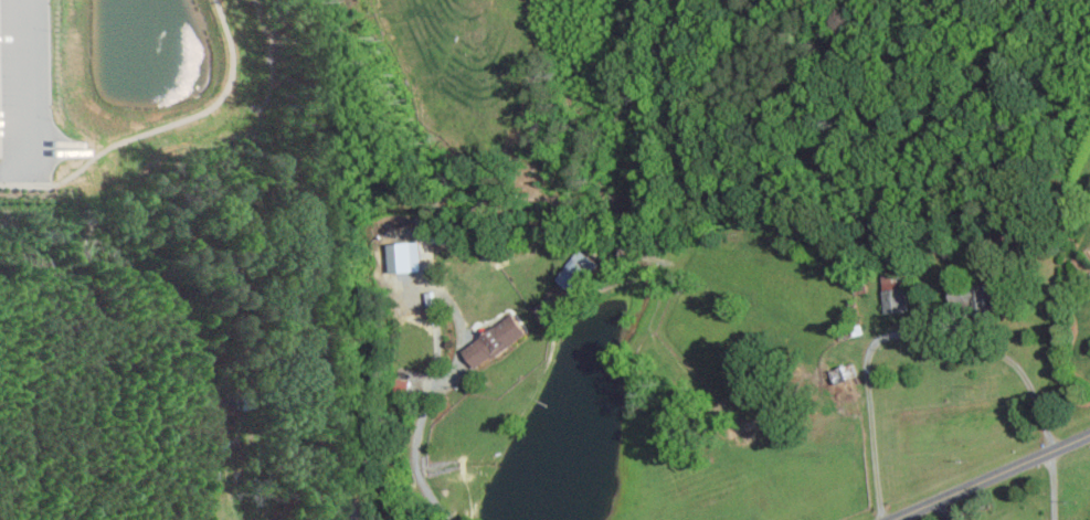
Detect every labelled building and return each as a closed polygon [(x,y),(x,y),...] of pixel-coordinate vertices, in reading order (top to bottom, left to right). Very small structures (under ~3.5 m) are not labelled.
[(598,263),(577,249),(557,278),(578,293),(598,263)] [(892,274),(880,275),(882,312),(904,311),(902,280),(892,281),(892,274)] [(533,334),(520,314),(468,348),(480,368),(533,334)] [(830,383),(836,381),(838,388),(855,384),(850,363),(826,369),(830,383)]
